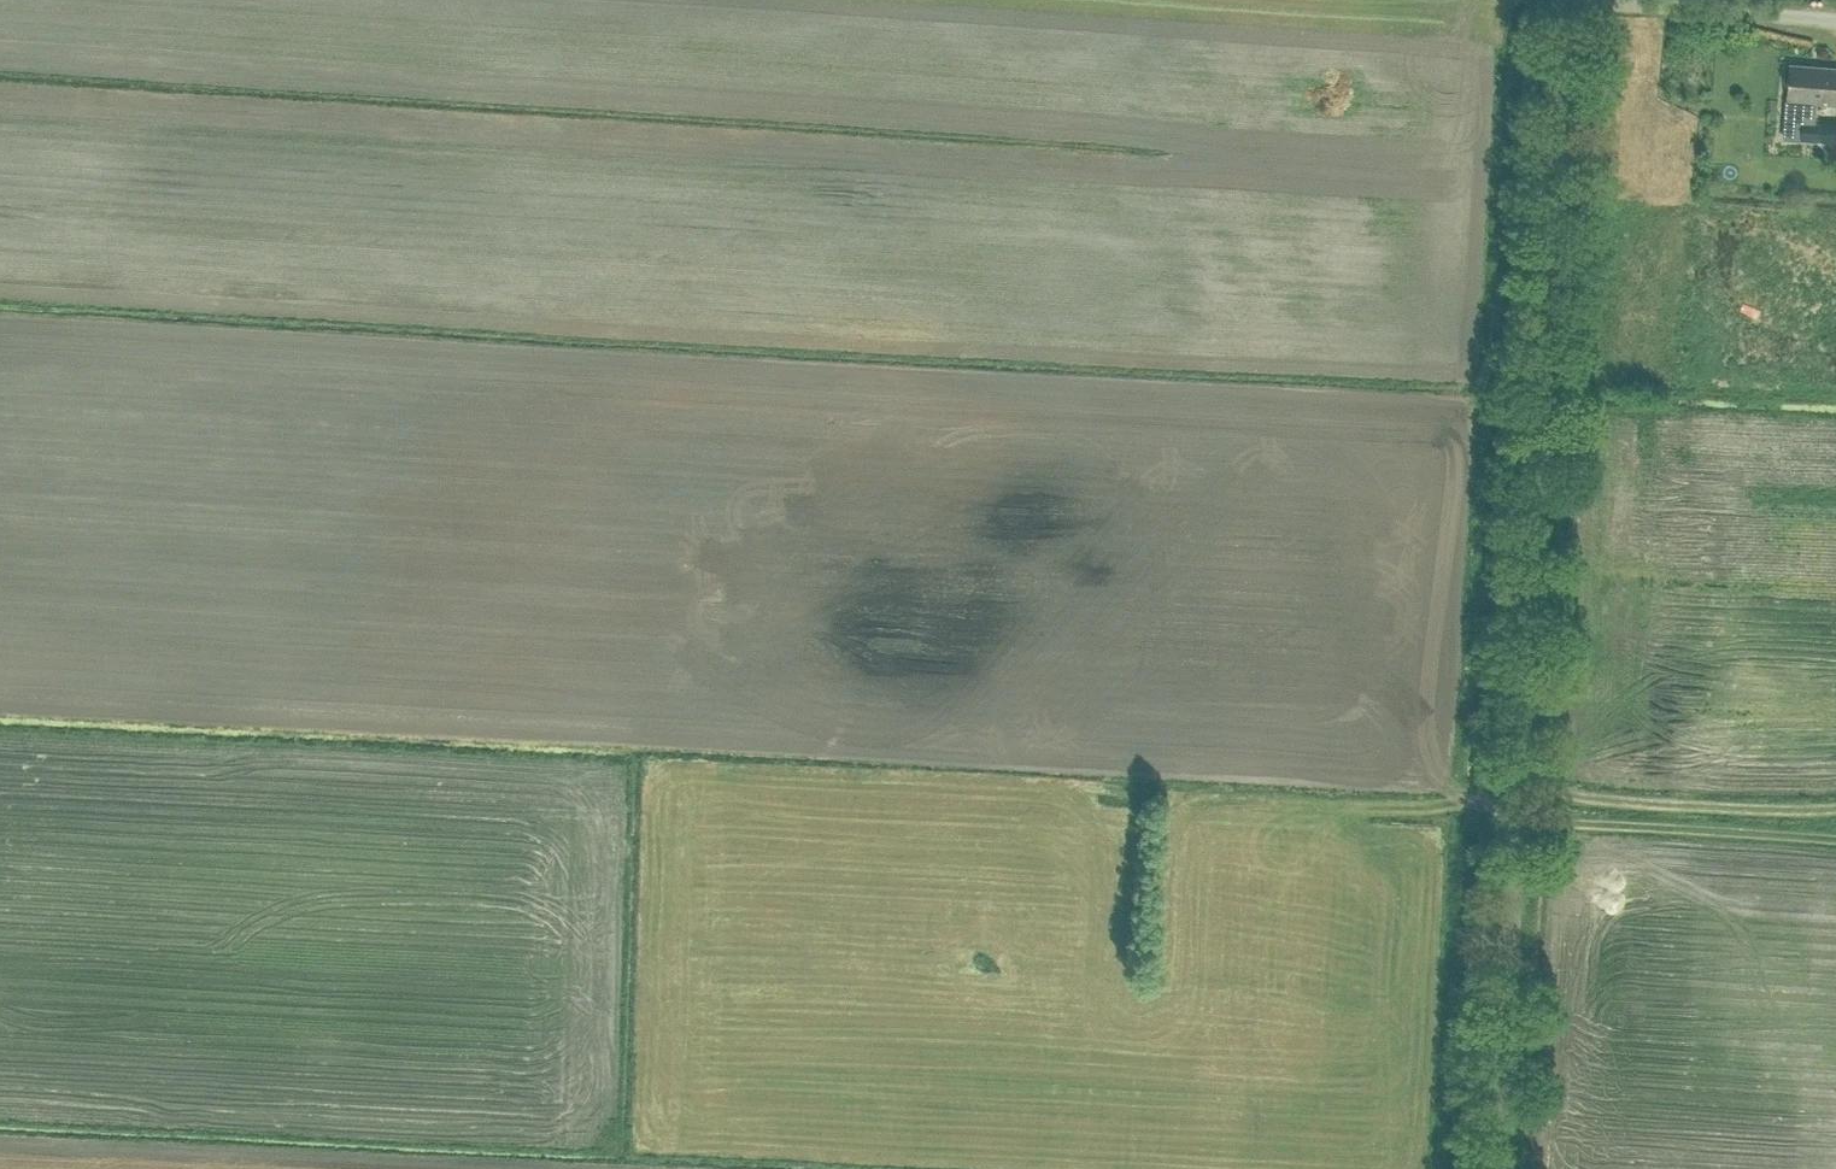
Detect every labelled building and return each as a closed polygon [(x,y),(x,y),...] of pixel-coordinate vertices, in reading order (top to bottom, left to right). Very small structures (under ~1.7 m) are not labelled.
[(1789,65),(1786,100),(1802,101),(1799,139),(1835,142),(1835,124),(1813,122),(1815,103),(1835,104),(1835,68),(1789,65)] [(1584,709),(1570,710),(1570,730),(1584,729),(1584,709)]
